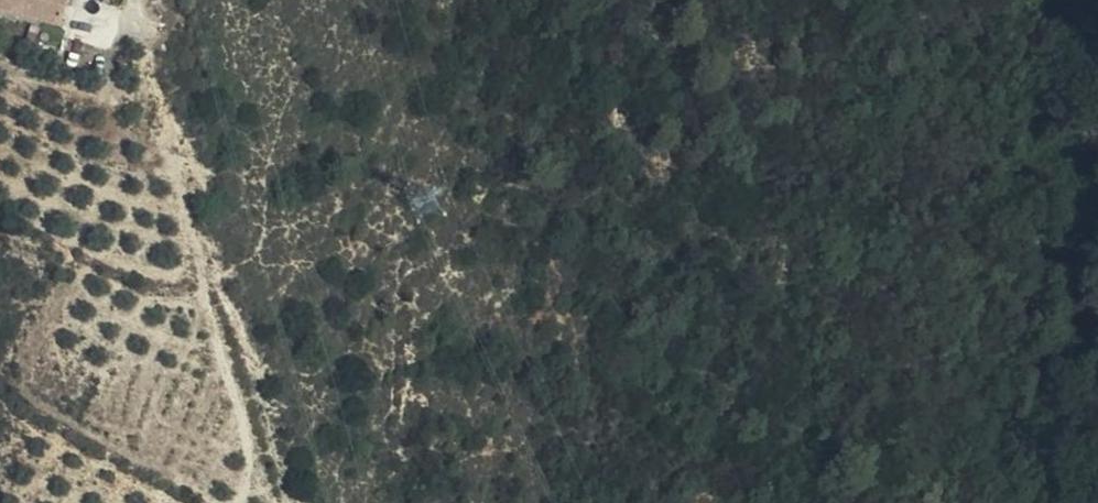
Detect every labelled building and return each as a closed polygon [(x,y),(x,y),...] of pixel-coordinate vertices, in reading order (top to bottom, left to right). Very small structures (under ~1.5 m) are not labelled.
[(26,0),(0,0),(0,31),(49,43),(58,8),(26,0)]
